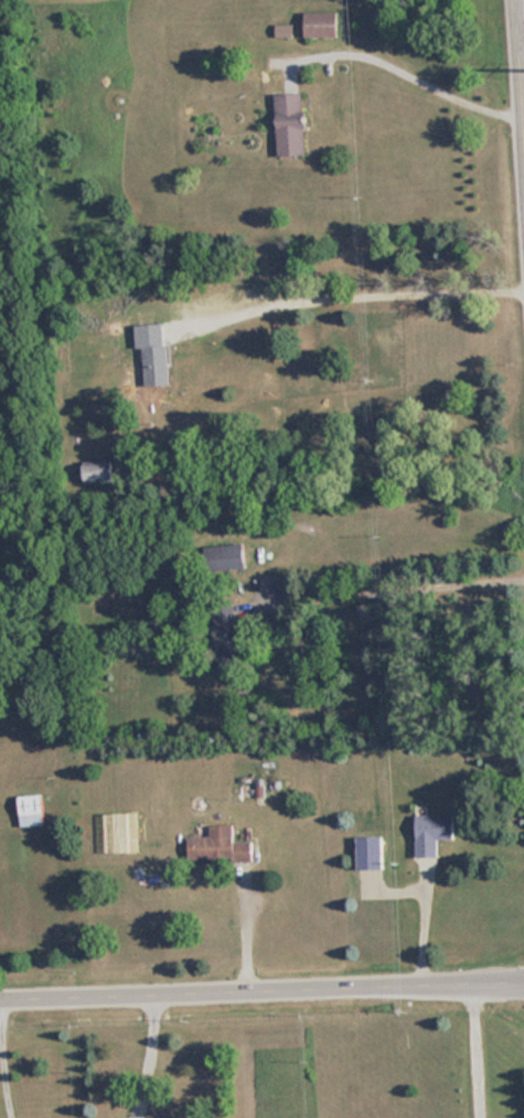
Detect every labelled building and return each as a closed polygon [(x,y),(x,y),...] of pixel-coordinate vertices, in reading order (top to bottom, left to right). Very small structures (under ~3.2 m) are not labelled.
[(338,12),(327,12),(327,3),(306,3),(306,38),(338,38),(338,12)] [(150,82),(150,97),(163,97),(163,82),(150,82)] [(303,93),(275,94),(276,157),(304,156),(303,93)] [(136,324),(139,370),(167,369),(163,322),(136,324)] [(111,464),(84,464),(84,483),(111,483),(111,464)] [(245,571),(245,545),(205,545),(205,571),(245,571)] [(215,663),(244,661),(239,619),(212,621),(215,663)] [(43,827),(41,795),(18,797),(20,828),(43,827)] [(452,840),(452,813),(415,813),(415,856),(437,856),(437,840),(452,840)] [(208,824),(208,837),(186,838),(186,861),(250,860),(250,841),(232,841),(232,824),(208,824)]
